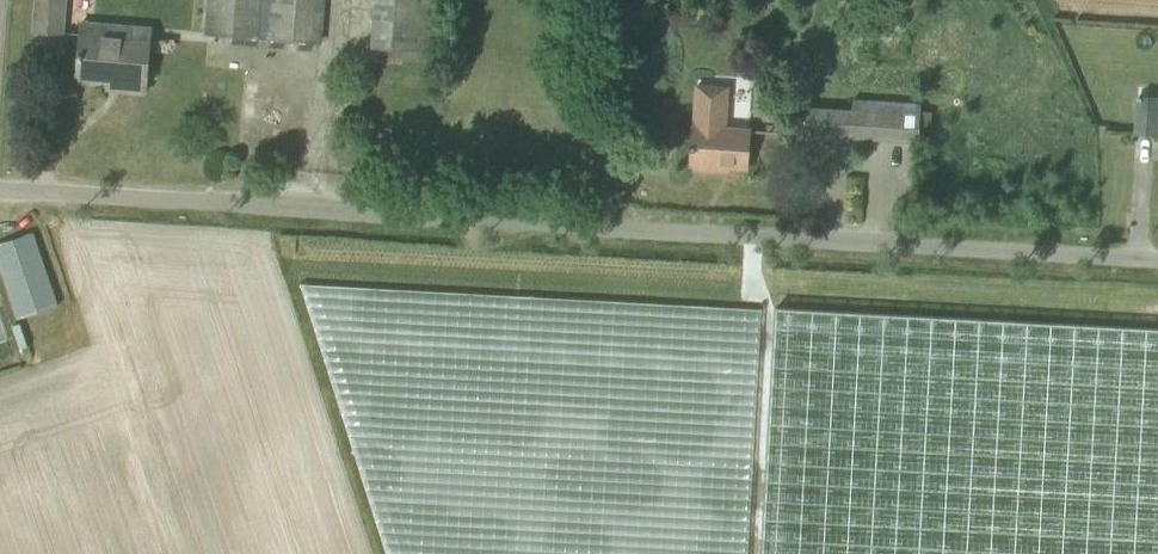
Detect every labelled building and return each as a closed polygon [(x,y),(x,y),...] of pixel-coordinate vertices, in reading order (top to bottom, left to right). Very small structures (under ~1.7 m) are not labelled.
[(68,0),(37,0),(35,31),(65,33),(68,0)] [(319,42),(322,0),(211,0),(208,34),(319,42)] [(371,46),(431,51),(434,0),(375,0),(371,46)] [(118,90),(145,92),(151,29),(82,23),(77,78),(119,81),(118,90)] [(692,145),(689,145),(689,151),(691,151),(690,165),(695,165),(694,169),(712,170),(713,166),(746,169),(748,130),(724,128),(727,85),(696,83),(692,145)] [(1138,95),(1136,132),(1156,134),(1157,100),(1157,97),(1138,95)] [(918,141),(921,103),(854,98),(853,110),(804,106),(803,134),(810,134),(809,136),(813,136),(813,134),(918,141)] [(18,317),(54,306),(57,305),(33,233),(0,244),(0,265),(18,317)] [(776,308),(762,553),(1157,553),(1157,329),(776,308)]
